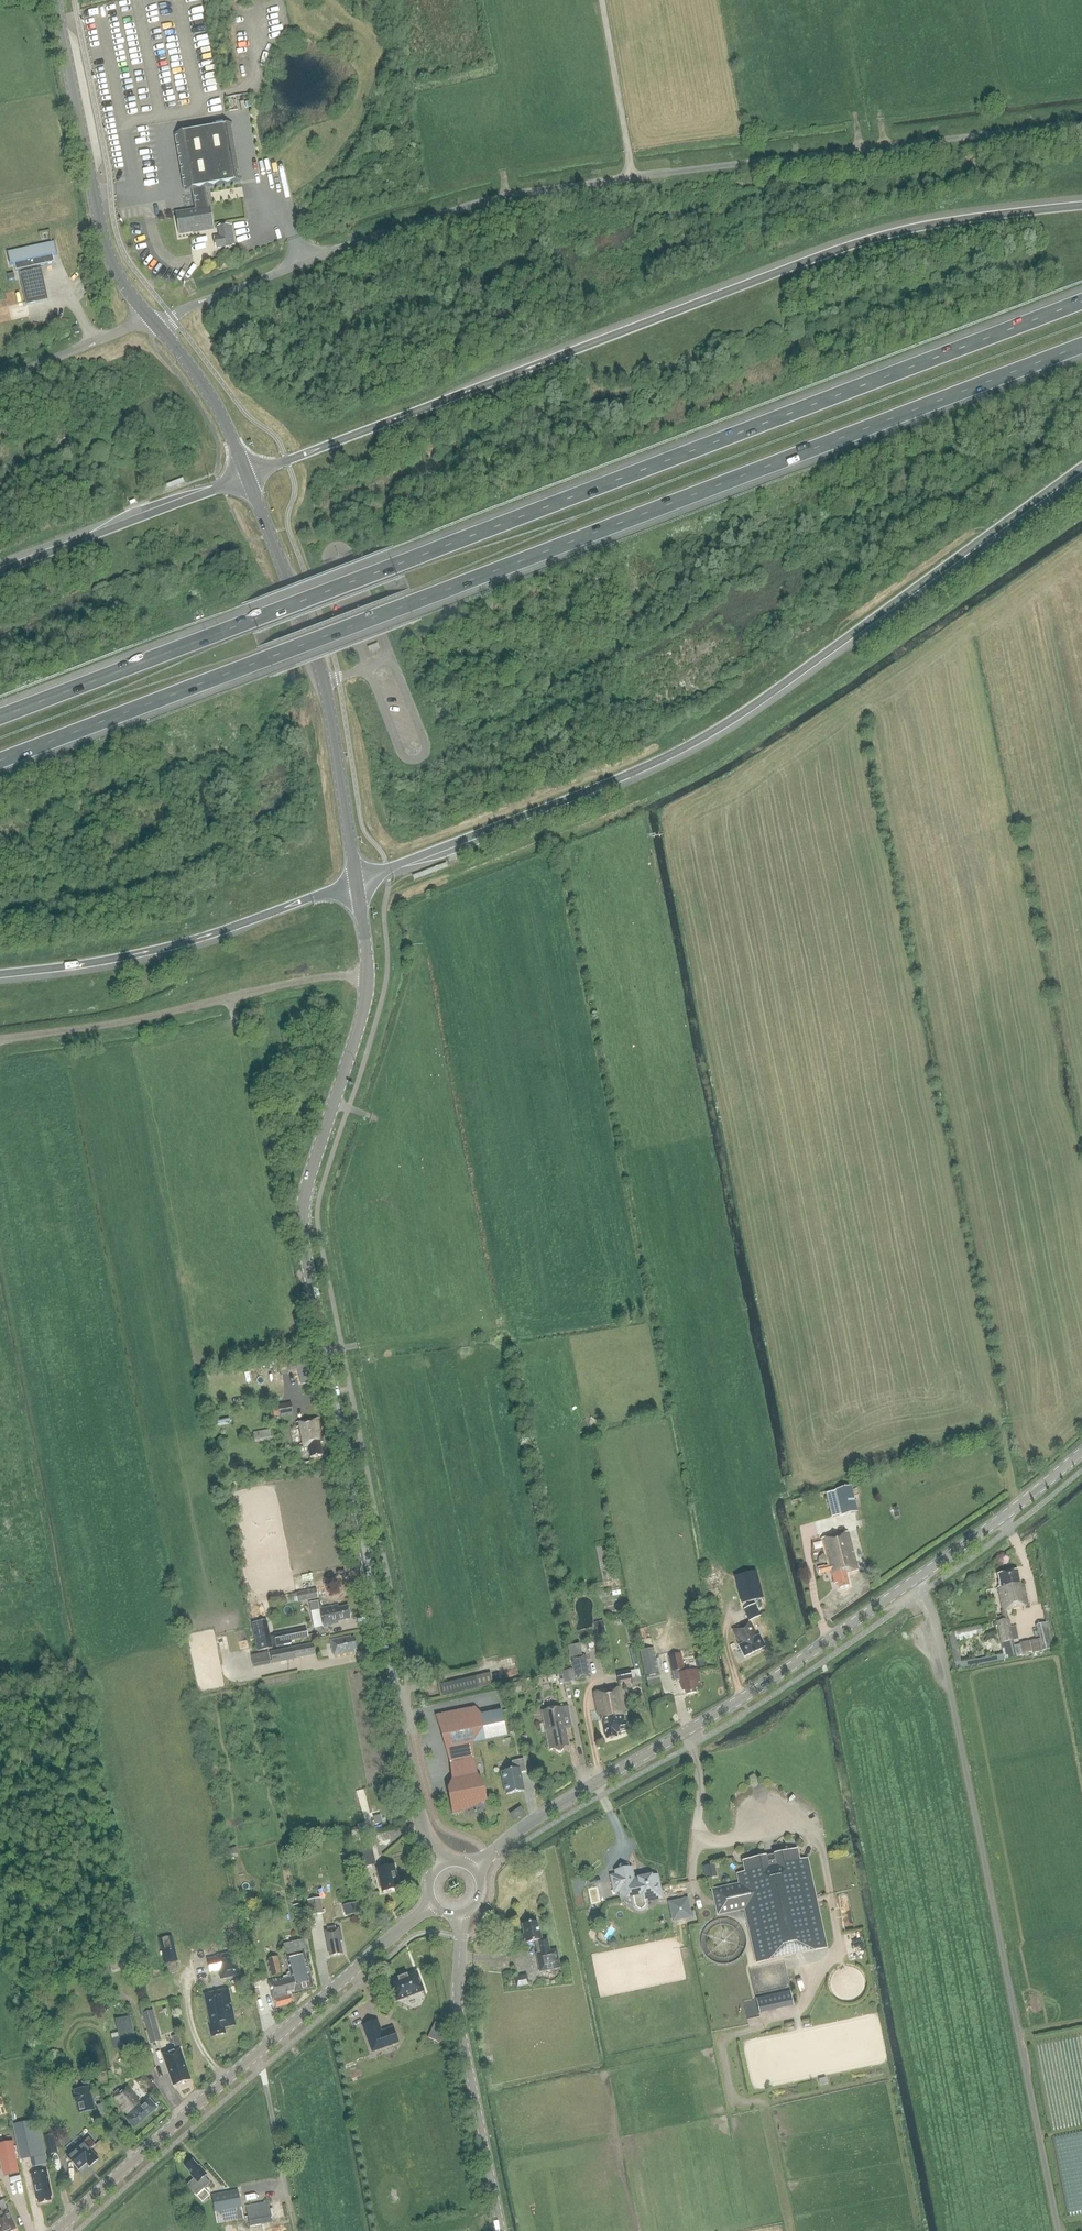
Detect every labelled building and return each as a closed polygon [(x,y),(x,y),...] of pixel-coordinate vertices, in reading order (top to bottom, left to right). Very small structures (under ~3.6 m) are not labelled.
[(182,181),(186,181),(187,187),(183,188),(183,189),(185,189),(185,191),(191,190),(195,211),(179,214),(182,232),(199,229),(199,231),(214,229),(214,228),(213,228),(209,209),(205,188),(205,187),(241,181),(241,180),(239,181),(230,126),(232,126),(231,125),(176,135),(176,137),(175,137),(175,138),(178,137),(179,144),(176,145),(178,145),(178,148),(176,148),(176,149),(180,148),(181,155),(178,156),(179,156),(180,159),(178,159),(178,160),(182,159),(183,166),(179,166),(180,167),(181,167),(182,169),(180,170),(184,170),(185,177),(181,177),(181,178),(183,178),(183,180),(182,181)] [(214,240),(216,251),(236,248),(233,225),(217,227),(218,240),(214,240)] [(54,263),(53,259),(53,256),(57,255),(54,242),(53,242),(54,242),(7,252),(10,266),(10,265),(14,264),(15,271),(18,270),(26,306),(48,301),(41,269),(39,270),(38,266),(54,263)] [(280,1417),(293,1415),(290,1402),(278,1404),(280,1417)] [(320,1442),(323,1442),(319,1418),(296,1423),(297,1428),(299,1427),(302,1444),(300,1444),(301,1449),(308,1447),(310,1458),(322,1456),(320,1442)] [(273,1439),(271,1429),(253,1432),(254,1442),(273,1439)] [(840,1515),(858,1511),(851,1486),(834,1491),(840,1515)] [(846,1574),(857,1571),(847,1533),(822,1539),(829,1566),(824,1567),(818,1569),(819,1574),(826,1572),(831,1571),(834,1584),(837,1583),(839,1588),(849,1586),(846,1574)] [(764,1596),(758,1569),(733,1574),(739,1601),(764,1596)] [(998,1587),(1003,1610),(1027,1605),(1022,1584),(1019,1585),(1017,1571),(998,1575),(1001,1587),(998,1587)] [(316,1589),(295,1593),(297,1602),(318,1598),(316,1589)] [(755,1604),(743,1609),(749,1621),(760,1616),(755,1604)] [(339,1621),(350,1619),(348,1606),(338,1608),(338,1605),(320,1609),(320,1611),(312,1610),(315,1621),(322,1620),(324,1627),(332,1625),(339,1623),(339,1621)] [(1009,1618),(996,1622),(1004,1660),(1016,1657),(1016,1656),(1022,1655),(1019,1644),(1014,1645),(1013,1640),(1018,1639),(1016,1626),(1011,1626),(1009,1618)] [(251,1623),(257,1651),(272,1648),(266,1620),(251,1623)] [(732,1630),(740,1645),(757,1636),(749,1622),(732,1630)] [(1041,1649),(1053,1646),(1048,1622),(1036,1625),(1041,1649)] [(308,1637),(306,1628),(273,1635),(276,1645),(291,1642),(291,1641),(308,1637)] [(757,1636),(740,1645),(739,1645),(745,1656),(764,1647),(759,1636),(757,1637),(757,1636)] [(353,1650),(357,1649),(354,1638),(351,1639),(350,1637),(331,1641),(334,1656),(353,1652),(353,1650)] [(270,1652),(273,1663),(315,1655),(313,1643),(270,1652)] [(653,1648),(640,1651),(645,1677),(658,1674),(653,1648)] [(268,1652),(250,1656),(253,1668),(270,1664),(268,1652)] [(695,1688),(701,1687),(697,1669),(684,1672),(683,1669),(684,1669),(681,1654),(668,1656),(671,1671),(678,1670),(679,1673),(682,1691),(685,1690),(686,1695),(696,1693),(695,1688)] [(575,1680),(590,1676),(586,1655),(571,1659),(575,1680)] [(618,1681),(631,1679),(630,1670),(617,1673),(618,1681)] [(563,1683),(570,1682),(567,1671),(561,1672),(563,1683)] [(493,1684),(490,1673),(440,1684),(443,1695),(493,1684)] [(658,1678),(647,1680),(648,1687),(660,1685),(658,1678)] [(616,1733),(628,1731),(626,1721),(624,1721),(623,1716),(625,1715),(620,1688),(594,1693),(598,1715),(599,1715),(600,1720),(602,1720),(606,1739),(617,1737),(616,1733)] [(572,1728),(569,1714),(568,1705),(541,1711),(549,1750),(554,1749),(560,1754),(564,1747),(568,1746),(565,1729),(572,1728)] [(455,1789),(449,1790),(449,1788),(448,1788),(453,1813),(462,1811),(461,1804),(484,1799),(484,1800),(485,1800),(482,1782),(481,1782),(481,1784),(478,1785),(470,1744),(507,1737),(501,1710),(474,1716),(473,1707),(436,1715),(437,1718),(447,1749),(450,1749),(455,1789)] [(501,1772),(506,1794),(523,1791),(520,1773),(526,1772),(524,1759),(511,1761),(513,1769),(501,1772)] [(514,1820),(524,1813),(520,1808),(510,1815),(514,1820)] [(358,1848),(363,1868),(376,1865),(371,1845),(358,1848)] [(227,1849),(229,1858),(238,1857),(236,1847),(227,1849)] [(758,1963),(826,1948),(806,1859),(800,1860),(797,1849),(743,1861),(745,1872),(738,1873),(741,1884),(713,1890),(718,1913),(746,1907),(758,1963)] [(704,1864),(705,1876),(716,1875),(715,1863),(704,1864)] [(381,1893),(399,1889),(394,1865),(376,1869),(381,1893)] [(620,1890),(622,1897),(632,1895),(635,1906),(636,1908),(639,1909),(641,1909),(643,1908),(645,1906),(646,1904),(645,1901),(661,1897),(656,1875),(633,1880),(630,1867),(616,1870),(617,1875),(612,1877),(615,1891),(620,1890)] [(668,1898),(671,1920),(691,1918),(688,1895),(668,1898)] [(309,1915),(323,1913),(321,1898),(306,1900),(309,1915)] [(523,1924),(521,1924),(525,1943),(537,1941),(540,1953),(536,1954),(540,1970),(560,1966),(556,1950),(550,1951),(547,1938),(541,1939),(539,1928),(538,1928),(537,1921),(529,1923),(528,1921),(523,1922),(523,1924)] [(329,1956),(342,1954),(340,1942),(342,1942),(339,1929),(335,1930),(335,1926),(327,1928),(327,1931),(325,1932),(329,1956)] [(158,1939),(161,1951),(164,1965),(178,1961),(171,1936),(158,1939)] [(305,1939),(283,1944),(286,1955),(285,1955),(289,1973),(286,1974),(287,1976),(282,1977),(268,1981),(276,2008),(294,2003),(291,1993),(313,1987),(304,1952),(308,1951),(305,1939)] [(215,1956),(215,1957),(218,1972),(220,1980),(237,1976),(236,1972),(238,1972),(234,1952),(215,1956)] [(218,1972),(215,1957),(207,1959),(210,1973),(218,1972)] [(268,1959),(271,1977),(281,1974),(278,1957),(268,1959)] [(396,2001),(424,1991),(417,1971),(389,1981),(396,2001)] [(528,1974),(516,1975),(517,1985),(528,1984),(528,1974)] [(209,2025),(211,2036),(225,2033),(224,2027),(235,2025),(228,1989),(204,1994),(210,2024),(209,2025)] [(790,1991),(756,1999),(759,2013),(793,2006),(790,1991)] [(157,2028),(152,2010),(142,2013),(147,2031),(157,2028)] [(131,2016),(115,2019),(121,2048),(138,2044),(131,2016)] [(377,2020),(362,2025),(372,2052),(399,2042),(393,2027),(382,2031),(377,2020)] [(190,2080),(179,2048),(162,2054),(173,2086),(174,2085),(176,2087),(180,2086),(181,2083),(190,2080)] [(128,2086),(120,2093),(118,2090),(113,2094),(115,2097),(113,2099),(124,2112),(125,2112),(128,2116),(125,2119),(133,2128),(156,2109),(148,2099),(143,2103),(128,2086)] [(89,2087),(74,2090),(75,2094),(73,2094),(75,2102),(76,2102),(79,2113),(94,2110),(89,2087)] [(39,2128),(23,2132),(28,2157),(44,2154),(39,2128)] [(88,2138),(83,2143),(67,2157),(79,2170),(86,2163),(89,2167),(98,2160),(89,2150),(94,2145),(88,2138)] [(16,2158),(12,2141),(0,2144),(0,2148),(3,2161),(16,2158)] [(186,2185),(196,2196),(210,2183),(204,2177),(206,2174),(201,2169),(200,2169),(192,2160),(185,2167),(190,2173),(190,2174),(194,2179),(186,2185)] [(49,2197),(52,2197),(47,2174),(31,2177),(36,2200),(39,2199),(40,2203),(50,2201),(49,2197)] [(237,2190),(211,2195),(217,2224),(243,2219),(237,2190)] [(7,2210),(3,2200),(0,2202),(0,2230),(12,2230),(14,2229),(15,2229),(7,2210)] [(268,2202),(245,2206),(250,2227),(272,2223),(268,2202)]
